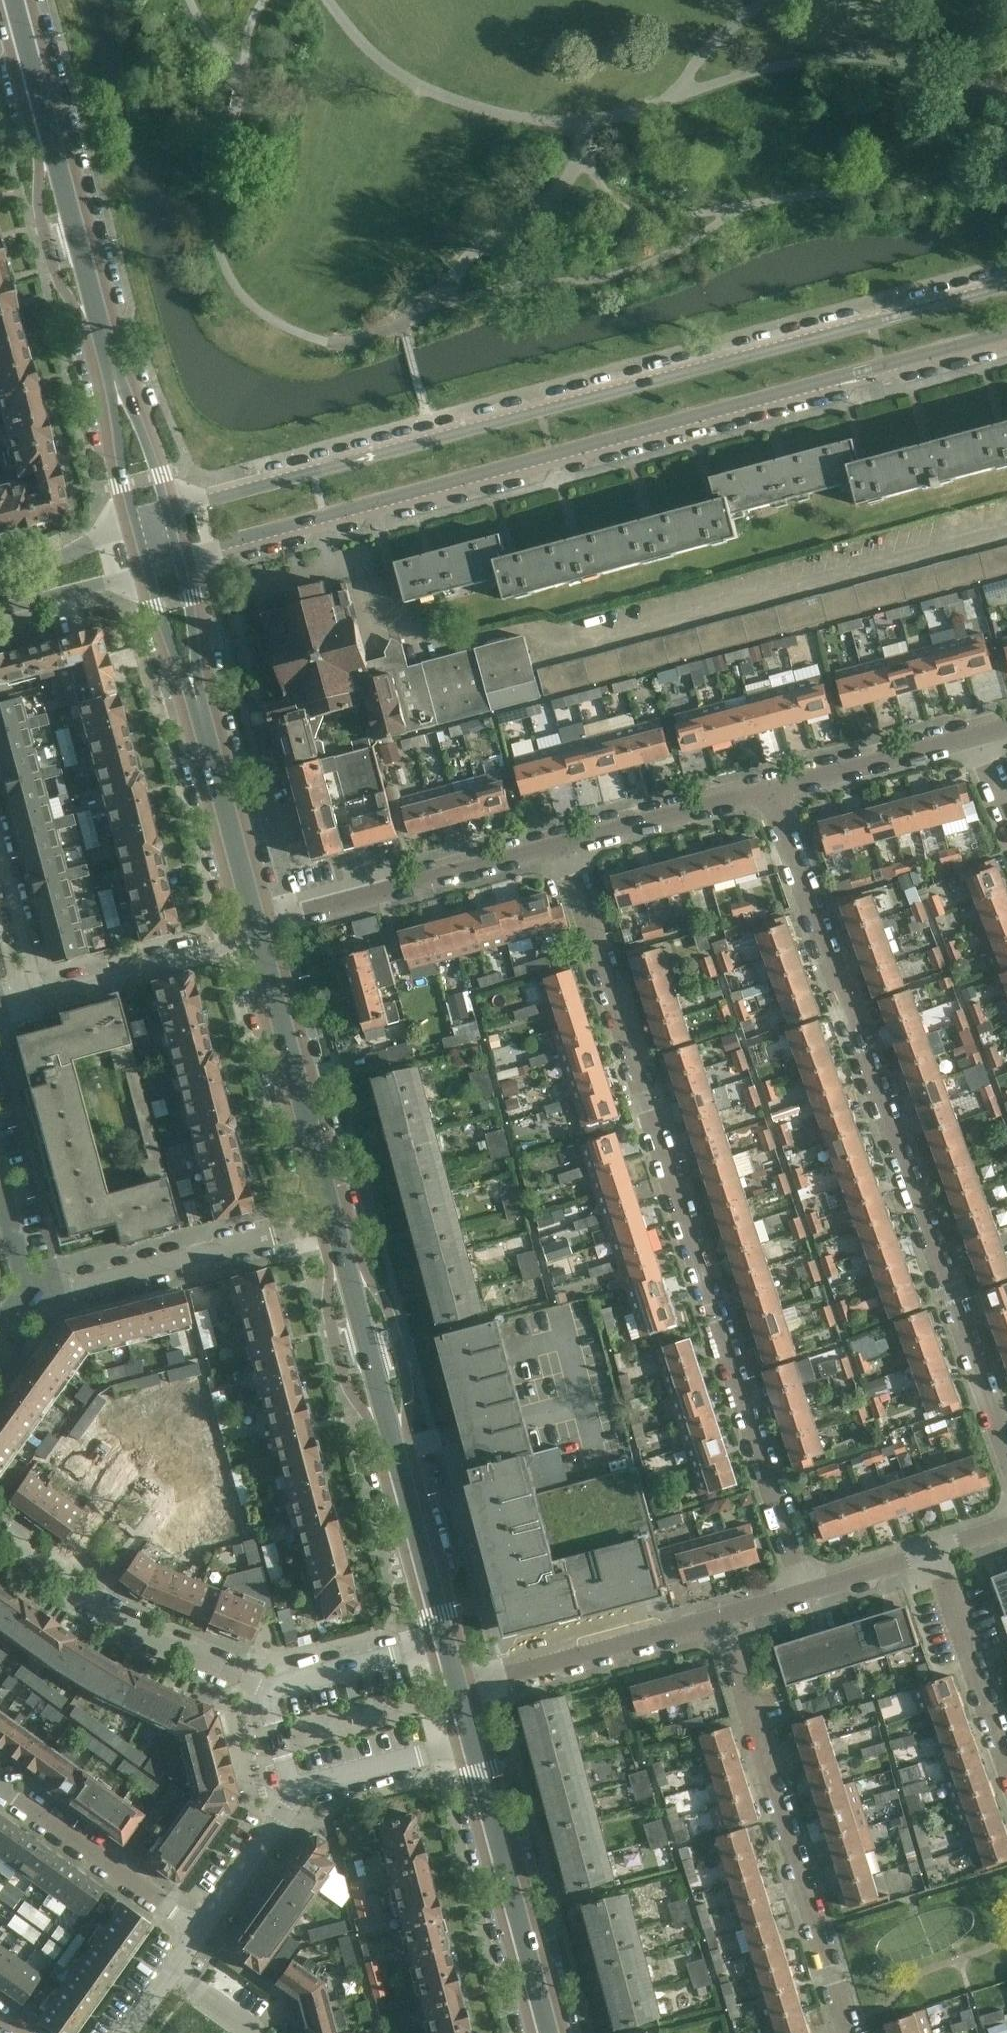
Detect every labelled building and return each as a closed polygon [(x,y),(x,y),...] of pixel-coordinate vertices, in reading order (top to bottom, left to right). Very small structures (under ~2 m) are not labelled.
[(8,285),(1,258),(0,259),(0,287),(8,285)] [(0,287),(0,371),(28,363),(25,351),(14,312),(15,311),(12,299),(14,296),(12,288),(8,286),(8,285),(0,287)] [(49,442),(50,442),(49,439),(51,435),(49,430),(45,427),(33,378),(35,374),(33,368),(29,365),(28,363),(0,371),(0,413),(10,452),(49,442)] [(1006,467),(1006,424),(965,435),(975,476),(1006,467)] [(965,435),(891,455),(901,495),(934,486),(935,490),(943,488),(942,485),(975,476),(965,435)] [(825,492),(852,484),(848,467),(854,465),(853,459),(858,458),(853,441),(814,451),(825,492)] [(36,484),(59,478),(56,466),(55,466),(49,442),(10,452),(17,477),(33,474),(36,484)] [(760,509),(825,492),(814,451),(749,469),(760,509)] [(891,455),(854,465),(848,467),(852,484),(858,507),(901,495),(891,455)] [(732,517),(760,509),(749,469),(711,479),(715,496),(720,495),(722,501),(727,499),(732,517)] [(59,478),(36,484),(38,495),(26,498),(34,524),(61,517),(63,518),(68,517),(70,513),(68,508),(66,507),(62,490),(62,489),(59,478)] [(26,498),(23,488),(7,492),(6,486),(0,488),(0,533),(16,529),(17,530),(19,530),(23,532),(29,530),(32,526),(34,525),(34,524),(26,498)] [(727,499),(722,501),(685,511),(696,550),(738,539),(732,517),(727,499)] [(622,570),(696,550),(685,511),(611,530),(622,570)] [(548,590),(622,570),(611,530),(538,550),(548,590)] [(472,586),(500,579),(495,561),(501,560),(500,554),(505,552),(501,535),(462,546),(472,586)] [(396,563),(406,604),(472,586),(462,546),(396,563)] [(1006,575),(1006,565),(1003,547),(991,550),(998,578),(1006,575)] [(538,550),(501,560),(495,561),(500,579),(506,602),(548,590),(538,550)] [(987,581),(998,578),(991,550),(980,553),(987,581)] [(975,584),(987,581),(980,553),(969,556),(975,584)] [(969,556),(957,559),(964,587),(975,584),(969,556)] [(957,559),(946,562),(953,590),(964,587),(957,559)] [(946,562),(934,566),(941,593),(953,590),(946,562)] [(941,593),(934,566),(923,569),(930,596),(941,593)] [(930,596),(923,569),(912,572),(919,599),(930,596)] [(919,599),(912,572),(900,575),(907,602),(919,599)] [(907,602),(900,575),(889,578),(896,605),(907,602)] [(896,605),(889,578),(878,581),(885,608),(896,605)] [(885,608),(878,581),(866,584),(873,611),(885,608)] [(984,587),(987,600),(1006,595),(1006,581),(984,587)] [(371,680),(367,663),(354,615),(346,583),(342,584),(341,582),(334,583),(334,586),(329,588),(327,582),(278,595),(280,601),(274,602),(273,600),(265,602),(266,605),(262,606),(288,702),(303,698),(314,740),(324,715),(369,703),(379,741),(407,734),(392,674),(371,680)] [(873,611),(866,584),(855,587),(862,614),(873,611)] [(862,614),(855,587),(844,590),(851,617),(862,614)] [(851,617),(844,590),(832,593),(840,620),(851,617)] [(973,590),(963,593),(965,601),(976,598),(973,590)] [(840,620),(832,593),(821,596),(828,623),(840,620)] [(946,597),(949,606),(960,603),(957,594),(946,597)] [(828,623),(821,596),(810,599),(817,626),(828,623)] [(949,606),(946,597),(921,604),(923,613),(944,608),(947,618),(952,616),(949,606)] [(817,626),(810,599),(798,602),(805,629),(817,626)] [(805,629),(798,602),(787,605),(794,632),(805,629)] [(794,632),(787,605),(776,608),(783,635),(794,632)] [(897,610),(900,619),(912,615),(909,606),(897,610)] [(783,635),(776,608),(764,611),(772,638),(783,635)] [(900,619),(897,610),(885,613),(888,622),(900,619)] [(772,638),(764,611),(753,614),(760,641),(772,638)] [(760,641),(753,614),(742,617),(749,644),(760,641)] [(749,644),(742,617),(731,620),(738,647),(749,644)] [(850,622),(852,631),(864,628),(862,619),(850,622)] [(738,647),(731,620),(719,623),(726,650),(738,647)] [(852,631),(850,622),(838,625),(840,634),(852,631)] [(726,650),(719,623),(708,626),(715,653),(726,650)] [(715,653),(708,626),(697,629),(704,656),(715,653)] [(67,639),(57,642),(64,668),(55,670),(58,679),(50,681),(57,710),(77,704),(115,694),(111,680),(111,679),(110,676),(112,672),(110,665),(107,662),(105,655),(100,638),(101,636),(100,631),(96,629),(92,630),(91,633),(88,633),(88,632),(67,638),(67,639)] [(704,656),(697,629),(685,632),(692,659),(704,656)] [(692,659),(685,632),(674,635),(681,662),(692,659)] [(816,633),(806,635),(809,644),(819,641),(816,633)] [(681,662),(674,635),(663,638),(670,665),(681,662)] [(957,641),(967,676),(991,670),(982,635),(957,641)] [(408,667),(405,653),(367,663),(371,680),(392,674),(407,734),(541,699),(524,636),(408,667)] [(784,639),(786,648),(798,645),(795,636),(784,639)] [(670,665),(663,638),(651,641),(658,668),(670,665)] [(786,648),(784,639),(772,642),(775,651),(786,648)] [(658,668),(651,641),(640,644),(647,671),(658,668)] [(943,683),(967,676),(957,641),(934,648),(943,683)] [(64,668),(57,642),(49,644),(47,643),(37,645),(36,648),(16,653),(22,678),(38,674),(40,681),(54,677),(52,671),(55,670),(64,668)] [(771,643),(761,646),(764,659),(775,656),(771,643)] [(647,671),(640,644),(629,647),(636,674),(647,671)] [(737,652),(739,661),(751,658),(752,663),(763,661),(760,646),(737,652)] [(636,674),(629,647),(617,650),(625,677),(636,674)] [(919,689),(943,683),(934,648),(910,654),(919,689)] [(625,677),(617,650),(606,653),(613,680),(625,677)] [(712,659),(716,674),(729,671),(727,664),(739,661),(737,652),(712,659)] [(16,653),(5,656),(4,655),(0,656),(0,678),(2,684),(22,678),(16,653)] [(613,680),(606,653),(595,656),(602,683),(613,680)] [(895,696),(919,689),(910,654),(885,660),(895,696)] [(602,683),(595,656),(584,659),(591,686),(602,683)] [(591,686),(584,659),(572,662),(579,689),(591,686)] [(687,665),(690,674),(703,671),(705,677),(716,674),(712,659),(687,665)] [(870,703),(895,696),(885,660),(861,667),(870,703)] [(579,689),(572,662),(561,665),(568,692),(579,689)] [(568,692),(561,665),(550,668),(557,695),(568,692)] [(690,674),(687,665),(677,668),(679,677),(690,674)] [(870,703),(861,667),(837,673),(840,683),(846,709),(870,703)] [(545,698),(557,695),(550,668),(538,671),(545,698)] [(797,685),(806,720),(831,714),(822,678),(797,685)] [(624,682),(627,692),(639,688),(636,679),(624,682)] [(627,692),(624,682),(612,686),(615,695),(627,692)] [(797,685),(772,691),(782,726),(806,720),(797,685)] [(758,733),(782,726),(772,691),(748,697),(751,707),(758,733)] [(576,695),(578,704),(590,701),(588,692),(576,695)] [(77,704),(98,783),(136,774),(119,710),(121,705),(119,698),(117,697),(116,694),(115,694),(77,704)] [(578,704),(576,695),(564,698),(566,708),(578,704)] [(289,765),(319,757),(325,755),(322,742),(319,741),(315,743),(314,740),(303,698),(288,702),(268,707),(273,729),(280,727),(289,765)] [(26,725),(27,730),(38,728),(35,717),(24,720),(19,699),(0,704),(0,732),(26,725)] [(709,745),(734,739),(727,714),(724,704),(700,710),(709,745)] [(528,708),(530,717),(542,714),(540,705),(528,708)] [(734,739),(758,733),(751,707),(727,714),(734,739)] [(530,717),(528,708),(516,711),(518,721),(530,717)] [(709,745),(700,710),(676,716),(678,726),(685,752),(709,745)] [(46,714),(35,717),(38,728),(48,725),(46,714)] [(636,726),(646,762),(670,756),(661,720),(636,726)] [(461,726),(463,735),(476,732),(474,722),(461,726)] [(32,750),(27,730),(26,725),(0,732),(0,759),(32,750)] [(463,735),(461,726),(449,729),(451,738),(463,735)] [(636,726),(612,733),(621,768),(646,762),(636,726)] [(54,732),(64,768),(77,764),(68,728),(54,732)] [(612,733),(587,739),(597,775),(621,768),(612,733)] [(413,738),(416,748),(428,745),(425,735),(413,738)] [(352,742),(355,751),(371,747),(369,738),(352,742)] [(416,748),(413,738),(399,742),(401,751),(416,748)] [(587,739),(564,745),(573,781),(597,775),(587,739)] [(397,742),(381,746),(386,766),(402,762),(397,742)] [(548,788),(573,781),(564,745),(540,752),(548,788)] [(398,838),(374,746),(371,747),(355,751),(290,769),(314,860),(398,838)] [(39,775),(40,781),(51,778),(48,767),(38,770),(32,750),(0,759),(0,761),(3,771),(1,771),(5,784),(39,775)] [(524,794),(548,788),(540,752),(515,758),(518,768),(524,794)] [(59,765),(48,767),(51,778),(62,775),(59,765)] [(500,772),(475,778),(478,789),(484,815),(509,808),(500,772)] [(98,783),(119,864),(157,854),(158,854),(158,851),(159,848),(158,841),(154,838),(141,789),(143,786),(141,778),(138,776),(137,774),(136,774),(98,783)] [(13,809),(46,801),(40,781),(39,775),(5,784),(8,797),(9,797),(13,809)] [(935,793),(943,825),(966,819),(962,805),(969,804),(964,785),(935,793)] [(437,828),(460,821),(453,796),(451,786),(427,792),(437,828)] [(453,796),(460,821),(484,815),(478,789),(477,790),(453,796)] [(411,834),(437,828),(427,792),(402,799),(405,809),(411,834)] [(935,793),(912,799),(920,830),(943,825),(935,793)] [(897,837),(920,830),(912,799),(889,805),(897,837)] [(19,834),(52,826),(54,831),(64,828),(61,818),(51,820),(46,801),(13,809),(19,834)] [(889,805),(866,811),(875,843),(897,837),(889,805)] [(76,815),(85,851),(99,847),(89,811),(76,815)] [(852,849),(875,843),(866,811),(844,817),(852,849)] [(72,815),(61,818),(64,828),(75,825),(72,815)] [(852,849),(844,817),(813,825),(818,843),(825,841),(829,855),(852,849)] [(26,859),(59,851),(54,831),(52,826),(19,834),(26,859)] [(727,847),(736,879),(759,873),(762,884),(772,882),(765,857),(762,858),(757,839),(727,847)] [(727,847),(705,853),(713,885),(736,879),(727,847)] [(949,851),(952,864),(953,869),(963,867),(959,848),(949,851)] [(31,885),(65,876),(67,881),(77,878),(75,868),(64,871),(59,851),(26,859),(29,871),(28,872),(31,885)] [(952,864),(949,851),(938,853),(941,866),(952,864)] [(691,891),(713,885),(705,853),(682,859),(691,891)] [(119,864),(139,939),(140,942),(171,934),(173,935),(177,934),(180,929),(179,925),(176,924),(157,854),(119,864)] [(668,897),(691,891),(682,859),(659,865),(668,897)] [(904,863),(907,874),(918,871),(914,859),(904,863)] [(977,904),(1006,892),(995,862),(977,869),(981,876),(967,881),(977,904)] [(907,874),(904,863),(881,870),(884,881),(907,874)] [(85,865),(75,868),(77,878),(88,876),(85,865)] [(644,903),(668,897),(659,865),(636,871),(644,903)] [(644,903),(636,871),(606,879),(611,898),(618,896),(621,909),(644,903)] [(873,884),(869,871),(859,874),(863,887),(873,884)] [(850,880),(833,885),(836,895),(863,887),(859,874),(849,877),(850,880)] [(39,910),(72,901),(67,881),(65,876),(31,885),(35,898),(36,898),(39,910)] [(97,893),(106,930),(120,927),(110,890),(97,893)] [(985,926),(1006,918),(1006,892),(977,904),(985,926)] [(850,931),(881,920),(873,897),(860,901),(857,894),(840,901),(850,931)] [(547,895),(522,902),(532,937),(556,930),(568,927),(562,905),(550,908),(547,895)] [(938,896),(928,900),(936,920),(944,916),(945,916),(938,896)] [(741,903),(746,923),(757,921),(751,900),(741,903)] [(46,935),(79,926),(80,931),(91,929),(88,918),(77,921),(72,901),(39,910),(46,935)] [(913,915),(925,911),(922,901),(910,905),(913,915)] [(508,943),(531,937),(522,902),(498,908),(508,943)] [(746,923),(741,903),(730,905),(735,926),(746,923)] [(498,908),(473,915),(483,950),(508,943),(498,908)] [(925,911),(913,915),(916,925),(928,921),(925,911)] [(697,914),(700,926),(709,924),(706,912),(697,914)] [(700,926),(697,914),(686,917),(689,929),(700,926)] [(99,915),(88,918),(91,929),(101,926),(99,915)] [(473,915),(449,921),(458,957),(483,950),(473,915)] [(682,915),(673,917),(676,931),(685,928),(682,915)] [(944,916),(936,920),(943,938),(952,935),(944,916)] [(766,959),(797,948),(786,917),(768,924),(768,925),(770,931),(757,936),(766,959)] [(994,947),(1006,942),(1006,918),(985,926),(994,947)] [(889,942),(881,920),(850,931),(858,953),(889,942)] [(435,963),(458,957),(449,921),(425,928),(435,963)] [(673,922),(666,924),(669,933),(676,931),(673,922)] [(651,926),(654,938),(664,935),(661,924),(651,926)] [(768,925),(755,930),(757,936),(770,931),(768,925)] [(79,926),(46,935),(53,961),(72,956),(72,958),(86,954),(80,931),(79,926)] [(654,938),(651,926),(641,929),(644,941),(654,938)] [(425,928),(400,934),(407,958),(407,960),(410,970),(435,963),(425,928)] [(720,965),(730,961),(727,951),(728,951),(724,939),(711,944),(715,955),(717,955),(720,965)] [(948,955),(960,950),(956,941),(944,945),(948,955)] [(858,953),(866,975),(897,964),(889,942),(858,953)] [(994,947),(1002,968),(1006,966),(1006,942),(994,947)] [(405,1020),(405,1019),(400,1020),(395,1001),(384,1004),(380,989),(396,985),(385,946),(345,957),(365,1031),(405,1020)] [(638,982),(670,971),(662,949),(649,953),(646,946),(628,952),(638,982)] [(930,961),(942,956),(938,946),(926,951),(930,961)] [(766,959),(774,981),(805,970),(797,948),(766,959)] [(960,950),(948,955),(951,965),(964,960),(960,950)] [(703,969),(713,966),(710,956),(700,959),(703,969)] [(942,956),(930,961),(934,971),(946,966),(942,956)] [(537,960),(540,970),(552,966),(549,957),(537,960)] [(540,970),(537,960),(525,964),(528,974),(540,970)] [(730,961),(720,965),(724,974),(734,971),(730,961)] [(897,964),(866,975),(874,997),(905,986),(897,964)] [(713,966),(703,969),(707,979),(717,976),(713,966)] [(774,981),(782,1003),(812,991),(805,970),(774,981)] [(554,1004),(579,995),(572,971),(547,980),(554,1004)] [(638,982),(645,1004),(677,994),(670,971),(638,982)] [(191,974),(187,972),(183,973),(182,975),(151,983),(172,1062),(210,1052),(191,980),(192,978),(191,974)] [(490,976),(493,986),(504,982),(501,972),(490,976)] [(725,977),(739,1023),(751,1019),(743,996),(747,995),(748,999),(770,992),(764,974),(736,983),(733,974),(725,977)] [(493,986),(490,976),(478,979),(481,989),(493,986)] [(951,977),(940,981),(943,991),(955,987),(951,977)] [(723,994),(719,981),(706,985),(710,997),(723,994)] [(971,987),(962,991),(965,1000),(975,996),(971,987)] [(812,991),(782,1003),(790,1025),(821,1014),(812,991)] [(912,991),(880,1002),(889,1025),(920,1014),(912,991)] [(139,1162),(144,1183),(135,1186),(136,1192),(107,1199),(108,1202),(100,1205),(98,1197),(101,1196),(69,1078),(66,1078),(59,1053),(67,1051),(68,1055),(98,1047),(99,1053),(109,1050),(115,1072),(123,1069),(124,1072),(126,1077),(138,1073),(116,992),(56,1008),(58,1015),(33,1022),(36,1031),(15,1037),(17,1046),(23,1070),(27,1068),(32,1087),(23,1090),(59,1228),(65,1226),(68,1236),(90,1230),(92,1235),(115,1229),(119,1246),(180,1230),(158,1148),(145,1151),(147,1159),(139,1162)] [(645,1004),(653,1027),(684,1016),(677,994),(645,1004)] [(554,1004),(562,1028),(587,1019),(579,995),(554,1004)] [(465,999),(450,1002),(454,1021),(469,1018),(465,999)] [(718,1012),(728,1009),(725,999),(715,1002),(718,1012)] [(973,1021),(985,1017),(979,1003),(968,1008),(973,1021)] [(525,1009),(528,1018),(540,1015),(537,1005),(525,1009)] [(528,1018),(525,1009),(513,1013),(516,1022),(528,1018)] [(728,1009),(718,1012),(721,1022),(732,1019),(728,1009)] [(954,1024),(966,1020),(963,1010),(951,1014),(954,1024)] [(920,1014),(889,1025),(896,1046),(927,1035),(920,1014)] [(684,1016),(653,1027),(660,1049),(692,1039),(684,1016)] [(985,1017),(973,1021),(979,1035),(990,1030),(985,1017)] [(595,1043),(587,1019),(562,1028),(551,1032),(558,1055),(595,1043)] [(130,1023),(134,1038),(145,1035),(141,1020),(130,1023)] [(966,1020),(954,1024),(958,1033),(970,1029),(966,1020)] [(796,1056),(827,1045),(819,1022),(788,1033),(796,1056)] [(455,1036),(458,1046),(482,1039),(478,1026),(474,1027),(475,1031),(467,1034),(467,1033),(455,1036)] [(735,1035),(723,1038),(727,1051),(739,1047),(735,1035)] [(927,1035),(896,1046),(904,1068),(935,1057),(927,1035)] [(458,1046),(455,1036),(442,1040),(445,1050),(458,1046)] [(415,1057),(411,1042),(386,1049),(389,1063),(415,1057)] [(756,1069),(766,1066),(770,1064),(763,1042),(749,1047),(756,1069)] [(603,1067),(595,1043),(558,1055),(566,1079),(603,1067)] [(973,1066),(983,1062),(979,1052),(978,1053),(974,1043),(963,1047),(967,1057),(969,1056),(973,1066)] [(673,1078),(705,1068),(697,1045),(666,1055),(673,1078)] [(796,1056),(804,1078),(835,1067),(827,1045),(796,1056)] [(988,1061),(1000,1056),(995,1046),(984,1050),(988,1061)] [(506,1047),(492,1051),(496,1065),(510,1060),(506,1047)] [(734,1061),(744,1057),(742,1050),(732,1053),(734,1061)] [(172,1062),(193,1142),(231,1132),(232,1132),(232,1130),(233,1126),(232,1119),(229,1117),(215,1068),(217,1064),(215,1056),(211,1053),(211,1052),(210,1052),(172,1062)] [(541,1055),(544,1065),(555,1061),(552,1052),(541,1055)] [(544,1065),(541,1055),(529,1059),(532,1068),(544,1065)] [(1000,1056),(988,1061),(992,1071),(1004,1066),(1000,1056)] [(744,1057),(734,1061),(738,1072),(748,1069),(744,1057)] [(935,1057),(904,1068),(912,1091),(943,1080),(935,1057)] [(968,1057),(958,1061),(962,1070),(971,1066),(968,1057)] [(983,1062),(973,1066),(976,1076),(986,1072),(983,1062)] [(611,1091),(603,1067),(566,1079),(574,1103),(611,1091)] [(804,1078),(812,1100),(843,1088),(835,1067),(804,1078)] [(673,1078),(680,1100),(712,1090),(705,1068),(673,1078)] [(394,1141),(434,1130),(418,1069),(377,1079),(394,1141)] [(494,1095),(487,1069),(469,1074),(476,1100),(494,1095)] [(140,1082),(138,1073),(126,1077),(128,1085),(140,1082)] [(764,1093),(775,1090),(771,1080),(761,1084),(764,1093)] [(943,1080),(912,1091),(920,1113),(951,1101),(943,1080)] [(514,1081),(502,1084),(506,1096),(518,1093),(514,1081)] [(130,1093),(142,1090),(140,1082),(128,1085),(130,1093)] [(680,1100),(688,1122),(719,1112),(731,1108),(724,1086),(712,1090),(680,1100)] [(747,1099),(757,1095),(754,1086),(744,1089),(747,1099)] [(992,1086),(982,1090),(985,1100),(995,1096),(992,1086)] [(843,1088),(812,1100),(820,1121),(851,1109),(843,1088)] [(132,1102),(145,1098),(142,1090),(130,1093),(132,1102)] [(775,1090),(764,1093),(768,1103),(778,1100),(775,1090)] [(611,1091),(574,1103),(581,1127),(618,1115),(611,1091)] [(757,1095),(747,1099),(751,1109),(761,1105),(757,1095)] [(989,1110),(999,1106),(995,1096),(985,1100),(989,1110)] [(147,1106),(145,1098),(132,1102),(134,1110),(147,1106)] [(517,1099),(507,1102),(510,1111),(520,1108),(517,1099)] [(556,1103),(559,1113),(571,1109),(568,1099),(556,1103)] [(151,1103),(155,1118),(166,1115),(162,1100),(151,1103)] [(951,1101),(920,1113),(928,1134),(959,1123),(951,1101)] [(559,1113),(556,1103),(544,1107),(545,1111),(547,1117),(559,1113)] [(137,1118),(149,1115),(147,1106),(134,1110),(137,1118)] [(999,1106),(989,1110),(993,1119),(1003,1115),(999,1106)] [(851,1109),(820,1121),(828,1143),(859,1132),(851,1109)] [(545,1111),(537,1114),(539,1121),(548,1118),(547,1117),(545,1111)] [(688,1122),(695,1144),(726,1134),(719,1112),(688,1122)] [(151,1123),(149,1115),(137,1118),(139,1126),(151,1123)] [(153,1131),(151,1123),(139,1126),(141,1135),(153,1131)] [(959,1123),(928,1134),(934,1151),(936,1157),(952,1151),(967,1146),(959,1123)] [(779,1137),(790,1133),(786,1124),(776,1127),(779,1137)] [(485,1134),(492,1160),(510,1155),(503,1129),(485,1134)] [(762,1142),(772,1139),(769,1129),(759,1133),(762,1142)] [(450,1191),(439,1151),(434,1130),(394,1141),(410,1201),(450,1191)] [(156,1140),(153,1131),(141,1135),(143,1143),(156,1140)] [(214,1221),(220,1219),(252,1211),(252,1209),(253,1205),(252,1198),(248,1196),(231,1132),(193,1142),(214,1221)] [(867,1154),(866,1151),(859,1132),(828,1143),(836,1165),(867,1154)] [(790,1133),(779,1137),(783,1147),(793,1143),(790,1133)] [(695,1144),(702,1166),(733,1156),(726,1134),(695,1144)] [(587,1171),(624,1159),(616,1135),(591,1142),(579,1146),(587,1171)] [(762,1142),(765,1152),(776,1149),(772,1139),(762,1142)] [(158,1148),(156,1140),(143,1143),(145,1151),(158,1148)] [(952,1151),(936,1157),(944,1178),(974,1167),(969,1151),(967,1146),(952,1151)] [(875,1176),(867,1154),(836,1165),(843,1187),(875,1176)] [(733,1156),(702,1166),(709,1188),(740,1178),(733,1156)] [(631,1183),(624,1159),(587,1171),(595,1195),(631,1183)] [(974,1167),(944,1178),(952,1199),(982,1188),(974,1167)] [(569,1172),(572,1180),(583,1177),(580,1168),(569,1172)] [(794,1181),(805,1178),(801,1168),(791,1171),(794,1181)] [(572,1180),(569,1172),(558,1175),(561,1184),(572,1180)] [(777,1187),(787,1183),(784,1173),(774,1177),(777,1187)] [(883,1198),(875,1176),(843,1187),(851,1209),(883,1198)] [(748,1200),(740,1178),(709,1188),(716,1211),(748,1200)] [(805,1178),(794,1181),(798,1191),(808,1187),(805,1178)] [(176,1182),(180,1197),(192,1194),(188,1179),(176,1182)] [(631,1183),(595,1195),(603,1218),(639,1206),(631,1183)] [(787,1183),(777,1187),(780,1196),(791,1193),(787,1183)] [(982,1188),(952,1199),(959,1221),(990,1210),(982,1188)] [(501,1195),(508,1221),(527,1216),(520,1190),(501,1195)] [(465,1248),(450,1191),(410,1201),(425,1259),(465,1248)] [(890,1219),(883,1198),(851,1209),(859,1230),(890,1219)] [(188,1224),(199,1221),(193,1199),(182,1202),(188,1224)] [(755,1222),(748,1200),(716,1211),(723,1233),(755,1222)] [(647,1230),(639,1206),(603,1218),(610,1242),(647,1230)] [(990,1210),(959,1221),(968,1244),(998,1233),(990,1210)] [(809,1225),(820,1222),(816,1212),(806,1215),(809,1225)] [(551,1213),(538,1217),(541,1227),(554,1223),(551,1213)] [(585,1219),(588,1228),(600,1224),(597,1215),(585,1219)] [(792,1231),(802,1227),(799,1217),(789,1221),(792,1231)] [(588,1228),(585,1219),(574,1222),(576,1231),(588,1228)] [(890,1219),(859,1230),(867,1252),(898,1240),(890,1219)] [(762,1244),(755,1222),(723,1233),(730,1254),(762,1244)] [(820,1222),(809,1225),(813,1235),(823,1232),(820,1222)] [(802,1227),(792,1231),(796,1240),(806,1237),(802,1227)] [(655,1254),(647,1230),(610,1242),(618,1266),(655,1254)] [(998,1233),(968,1244),(976,1265),(1006,1254),(998,1233)] [(898,1240),(867,1252),(875,1274),(906,1263),(898,1240)] [(769,1266),(762,1244),(730,1254),(737,1276),(769,1266)] [(465,1248),(425,1259),(442,1323),(482,1313),(465,1248)] [(542,1276),(535,1251),(518,1255),(524,1281),(542,1276)] [(662,1277),(655,1254),(618,1266),(626,1290),(662,1277)] [(976,1265),(983,1287),(1006,1278),(1006,1258),(1006,1254),(976,1265)] [(824,1269),(834,1265),(831,1255),(821,1259),(824,1269)] [(807,1274),(817,1270),(814,1260),(804,1264),(807,1274)] [(599,1266),(602,1275),(614,1272),(611,1262),(599,1266)] [(914,1285),(906,1263),(875,1274),(883,1296),(914,1285)] [(834,1265),(824,1269),(828,1278),(838,1275),(834,1265)] [(602,1275),(599,1266),(588,1269),(591,1279),(602,1275)] [(776,1288),(769,1266),(737,1276),(744,1298),(776,1288)] [(230,1278),(252,1360),(287,1350),(289,1350),(286,1337),(288,1334),(285,1325),(282,1323),(272,1285),(274,1281),(271,1272),(268,1271),(268,1268),(230,1278)] [(564,1269),(553,1273),(556,1283),(567,1280),(564,1269)] [(817,1270),(807,1274),(810,1284),(821,1280),(817,1270)] [(670,1301),(662,1277),(626,1290),(634,1314),(670,1301)] [(914,1285),(883,1296),(891,1318),(922,1306),(914,1285)] [(1006,1312),(1006,1285),(982,1295),(990,1318),(1006,1312)] [(822,1286),(811,1289),(814,1299),(825,1295),(822,1286)] [(776,1288),(744,1298),(752,1320),(783,1310),(776,1288)] [(190,1324),(182,1291),(161,1296),(170,1329),(190,1324)] [(565,1294),(557,1296),(559,1303),(567,1301),(565,1294)] [(115,1343),(170,1329),(161,1296),(106,1310),(115,1343)] [(876,1298),(850,1307),(853,1314),(879,1305),(876,1298)] [(840,1313),(850,1310),(846,1300),(836,1304),(840,1313)] [(670,1301),(634,1314),(642,1338),(653,1334),(678,1326),(670,1301)] [(822,1319),(833,1315),(829,1305),(819,1309),(822,1319)] [(605,1321),(614,1319),(611,1308),(602,1310),(605,1321)] [(95,1348),(115,1343),(106,1310),(67,1320),(73,1325),(71,1327),(88,1339),(93,1338),(95,1348)] [(195,1313),(204,1350),(217,1346),(208,1310),(195,1313)] [(791,1332),(783,1310),(752,1320),(759,1342),(791,1332)] [(850,1310),(840,1313),(843,1323),(853,1320),(850,1310)] [(906,1346),(937,1335),(928,1312),(897,1323),(906,1346)] [(998,1340),(1006,1337),(1006,1312),(990,1318),(998,1340)] [(833,1315),(822,1319),(826,1329),(836,1325),(833,1315)] [(614,1319),(605,1321),(608,1333),(617,1331),(614,1319)] [(84,1351),(95,1348),(93,1338),(88,1339),(71,1327),(73,1325),(67,1320),(64,1321),(30,1367),(58,1387),(84,1351)] [(664,1587),(669,1586),(668,1584),(659,1549),(637,1467),(569,1485),(559,1447),(535,1453),(526,1420),(500,1320),(495,1321),(436,1336),(463,1436),(471,1469),(475,1482),(466,1484),(506,1636),(562,1621),(563,1623),(666,1595),(664,1587)] [(791,1332),(759,1342),(766,1365),(798,1355),(791,1332)] [(945,1357),(937,1335),(906,1346),(913,1368),(945,1357)] [(998,1340),(1006,1362),(1006,1361),(1006,1337),(998,1340)] [(661,1376),(698,1364),(691,1340),(665,1348),(653,1353),(661,1376)] [(251,1360),(272,1437),(308,1427),(305,1417),(307,1413),(305,1405),(302,1403),(287,1350),(252,1360),(251,1360)] [(176,1364),(184,1362),(181,1351),(173,1353),(176,1364)] [(856,1366),(869,1362),(866,1352),(853,1356),(856,1366)] [(176,1364),(173,1353),(165,1355),(168,1365),(176,1364)] [(839,1371),(851,1367),(848,1357),(836,1361),(839,1371)] [(952,1379),(945,1357),(913,1368),(921,1391),(952,1379)] [(835,1359),(818,1365),(822,1377),(839,1371),(836,1361),(835,1359)] [(141,1361),(133,1363),(136,1374),(144,1372),(141,1361)] [(772,1395),(803,1385),(796,1362),(764,1373),(772,1395)] [(869,1362),(856,1366),(859,1375),(872,1371),(869,1362)] [(133,1363),(125,1365),(128,1376),(136,1374),(133,1363)] [(706,1388),(698,1364),(661,1376),(669,1400),(681,1396),(706,1388)] [(58,1387),(30,1367),(0,1410),(0,1416),(24,1434),(58,1387)] [(851,1367),(839,1371),(843,1381),(854,1377),(851,1367)] [(622,1389),(631,1386),(628,1374),(619,1376),(622,1389)] [(952,1379),(921,1391),(929,1412),(942,1408),(944,1414),(963,1407),(952,1379)] [(84,1404),(93,1390),(84,1384),(74,1397),(84,1404)] [(772,1395),(779,1417),(810,1407),(803,1385),(772,1395)] [(631,1386),(622,1389),(625,1401),(634,1399),(631,1386)] [(681,1396),(689,1420),(714,1412),(706,1388),(681,1396)] [(210,1395),(220,1430),(233,1427),(223,1391),(210,1395)] [(873,1409),(883,1406),(880,1396),(870,1400),(873,1409)] [(855,1416),(867,1412),(864,1402),(852,1406),(855,1416)] [(883,1406),(873,1409),(877,1419),(887,1416),(883,1406)] [(779,1417),(787,1440),(818,1430),(810,1407),(779,1417)] [(696,1444),(721,1436),(714,1412),(689,1420),(696,1444)] [(867,1412),(855,1416),(858,1425),(870,1421),(867,1412)] [(972,1434),(964,1414),(947,1420),(955,1440),(972,1434)] [(24,1434),(0,1416),(0,1468),(24,1434)] [(641,1422),(631,1425),(634,1436),(644,1434),(641,1422)] [(272,1437),(293,1517),(331,1507),(330,1507),(329,1507),(315,1454),(317,1450),(315,1441),(311,1440),(308,1427),(272,1437)] [(951,1439),(948,1427),(939,1430),(943,1442),(951,1439)] [(818,1430),(787,1440),(796,1470),(814,1464),(811,1458),(825,1453),(818,1430)] [(927,1433),(931,1445),(943,1442),(939,1430),(927,1433)] [(58,1441),(48,1434),(34,1453),(44,1460),(58,1441)] [(638,1448),(648,1446),(644,1434),(634,1436),(638,1448)] [(729,1460),(721,1436),(696,1444),(685,1448),(692,1472),(729,1460)] [(846,1442),(832,1447),(835,1456),(849,1451),(846,1442)] [(903,1442),(894,1446),(898,1456),(907,1453),(903,1442)] [(871,1452),(875,1464),(876,1468),(886,1465),(880,1449),(871,1452)] [(875,1464),(871,1452),(862,1455),(866,1467),(875,1464)] [(950,1465),(961,1496),(990,1486),(984,1468),(977,1470),(972,1457),(950,1465)] [(729,1460),(692,1472),(700,1496),(737,1484),(729,1460)] [(827,1467),(831,1478),(840,1475),(837,1463),(827,1467)] [(939,1503),(961,1496),(950,1465),(928,1472),(939,1503)] [(831,1478),(827,1467),(817,1470),(821,1482),(831,1478)] [(231,1471),(241,1508),(253,1504),(243,1468),(231,1471)] [(647,1484),(656,1482),(653,1470),(644,1472),(647,1484)] [(916,1511),(939,1503),(928,1472),(906,1480),(916,1511)] [(29,1474),(9,1501),(27,1514),(46,1487),(29,1474)] [(894,1518),(916,1511),(906,1480),(883,1487),(894,1518)] [(656,1482),(647,1484),(650,1496),(660,1494),(656,1482)] [(46,1487),(27,1514),(44,1526),(64,1499),(46,1487)] [(871,1526),(894,1518),(883,1487),(861,1495),(871,1526)] [(815,1509),(810,1489),(802,1492),(807,1511),(815,1509)] [(849,1533),(871,1526),(861,1495),(839,1502),(849,1533)] [(716,1502),(720,1512),(731,1507),(728,1498),(716,1502)] [(63,1540),(83,1512),(64,1499),(44,1526),(63,1540)] [(720,1512),(716,1502),(705,1506),(708,1516),(720,1512)] [(849,1533),(839,1502),(816,1509),(821,1523),(814,1525),(820,1543),(849,1533)] [(331,1507),(293,1517),(302,1551),(314,1595),(315,1596),(352,1586),(351,1584),(354,1581),(352,1574),(348,1571),(342,1551),(337,1533),(338,1528),(337,1522),(334,1519),(331,1507)] [(669,1517),(671,1526),(683,1522),(681,1513),(669,1517)] [(671,1526),(669,1517),(657,1521),(659,1530),(671,1526)] [(726,1531),(736,1567),(760,1560),(757,1551),(753,1536),(750,1525),(726,1531)] [(712,1574),(736,1567),(726,1531),(702,1537),(712,1574)] [(712,1574),(702,1537),(659,1549),(668,1584),(687,1579),(687,1580),(712,1574)] [(241,1542),(248,1566),(260,1563),(253,1539),(241,1542)] [(261,1547),(271,1581),(284,1578),(279,1562),(292,1558),(290,1550),(277,1553),(275,1544),(261,1547)] [(140,1595),(220,1627),(250,1639),(259,1619),(267,1622),(275,1620),(261,1567),(227,1577),(221,1592),(157,1566),(138,1552),(118,1579),(140,1595)] [(992,1577),(1006,1616),(1006,1571),(992,1577)] [(352,1587),(352,1586),(315,1596),(314,1595),(310,1596),(317,1621),(350,1613),(352,1614),(356,1613),(359,1609),(358,1605),(355,1603),(351,1587),(352,1587)] [(21,1602),(13,1596),(13,1594),(9,1591),(7,1592),(0,1587),(0,1632),(21,1602)] [(0,1632),(0,1634),(7,1639),(10,1636),(28,1649),(49,1619),(39,1612),(38,1612),(22,1601),(21,1602),(0,1632)] [(907,1605),(874,1615),(886,1655),(920,1645),(908,1609),(907,1605)] [(298,1647),(311,1643),(308,1635),(296,1638),(289,1608),(275,1612),(281,1634),(282,1633),(286,1647),(297,1644),(298,1647)] [(854,1666),(886,1655),(874,1615),(841,1625),(854,1666)] [(49,1619),(28,1649),(46,1662),(44,1666),(51,1671),(74,1640),(75,1638),(59,1627),(59,1626),(49,1619)] [(821,1676),(854,1666),(841,1625),(808,1635),(821,1676)] [(808,1635),(795,1639),(775,1646),(776,1650),(788,1686),(821,1676),(808,1635)] [(85,1645),(83,1646),(74,1640),(51,1671),(59,1677),(62,1673),(104,1698),(103,1701),(101,1700),(90,1716),(70,1702),(63,1711),(96,1735),(101,1725),(100,1724),(113,1706),(112,1706),(129,1672),(129,1671),(128,1672),(120,1668),(119,1665),(116,1663),(113,1664),(90,1650),(89,1647),(85,1645)] [(926,1663),(917,1666),(921,1678),(930,1676),(926,1663)] [(21,1666),(14,1675),(36,1692),(43,1682),(21,1666)] [(682,1674),(689,1700),(714,1693),(707,1667),(682,1674)] [(139,1676),(129,1672),(112,1706),(113,1706),(121,1710),(123,1706),(165,1726),(163,1730),(168,1732),(173,1729),(174,1730),(188,1699),(178,1694),(177,1692),(174,1690),(171,1691),(147,1680),(146,1677),(142,1675),(139,1676)] [(682,1674),(657,1680),(665,1706),(667,1706),(687,1700),(689,1700),(682,1674)] [(8,1676),(1,1686),(9,1691),(16,1682),(8,1676)] [(932,1711),(960,1700),(952,1676),(913,1689),(922,1715),(932,1711)] [(665,1706),(657,1680),(632,1687),(639,1713),(665,1706)] [(844,1684),(849,1702),(863,1698),(857,1680),(844,1684)] [(67,1699),(43,1682),(36,1692),(60,1709),(67,1699)] [(24,1702),(33,1708),(39,1699),(31,1693),(24,1702)] [(827,1696),(815,1699),(818,1711),(830,1707),(827,1696)] [(891,1696),(878,1700),(880,1708),(894,1705),(891,1696)] [(541,1768),(581,1757),(565,1697),(525,1707),(541,1768)] [(202,1706),(188,1699),(174,1730),(173,1729),(168,1732),(147,1762),(159,1771),(176,1744),(182,1742),(184,1742),(202,1738),(203,1741),(222,1737),(221,1736),(220,1736),(218,1728),(215,1717),(212,1718),(210,1708),(203,1705),(202,1706)] [(790,1702),(796,1718),(805,1715),(799,1699),(790,1702)] [(932,1711),(939,1733),(968,1722),(960,1700),(932,1711)] [(873,1702),(860,1705),(862,1714),(875,1711),(873,1702)] [(47,1720),(54,1710),(46,1704),(39,1714),(47,1720)] [(614,1717),(622,1714),(620,1708),(611,1711),(614,1717)] [(63,1716),(54,1710),(47,1720),(56,1726),(63,1716)] [(611,1711),(602,1714),(607,1727),(616,1724),(614,1717),(611,1711)] [(20,1727),(26,1718),(19,1714),(13,1722),(4,1716),(0,1722),(0,1749),(2,1751),(20,1727)] [(622,1714),(614,1717),(616,1724),(625,1721),(622,1714)] [(801,1750),(831,1741),(823,1715),(793,1725),(801,1750)] [(694,1718),(696,1728),(705,1725),(702,1716),(694,1718)] [(670,1726),(672,1736),(696,1728),(694,1718),(670,1726)] [(618,1730),(627,1727),(625,1721),(616,1724),(618,1730)] [(976,1744),(968,1722),(939,1733),(947,1756),(976,1744)] [(612,1740),(620,1737),(618,1730),(616,1724),(607,1727),(612,1740)] [(2,1751),(17,1762),(41,1729),(35,1725),(28,1733),(20,1727),(2,1751)] [(96,1735),(123,1754),(140,1766),(146,1757),(101,1725),(96,1735)] [(672,1736),(670,1726),(663,1728),(666,1738),(672,1736)] [(85,1733),(78,1727),(70,1737),(78,1743),(85,1733)] [(627,1727),(618,1730),(620,1737),(629,1734),(627,1727)] [(708,1761),(738,1751),(730,1727),(701,1736),(708,1761)] [(17,1762),(33,1774),(50,1749),(42,1743),(48,1734),(41,1729),(17,1762)] [(101,1743),(85,1733),(78,1743),(93,1754),(101,1743)] [(902,1738),(904,1747),(916,1744),(913,1735),(902,1738)] [(193,1785),(195,1784),(231,1775),(231,1774),(222,1737),(203,1741),(202,1738),(184,1742),(182,1742),(176,1744),(159,1771),(162,1773),(175,1783),(193,1785)] [(904,1747),(902,1738),(890,1742),(892,1751),(904,1747)] [(801,1750),(808,1773),(838,1763),(831,1741),(801,1750)] [(117,1755),(101,1743),(93,1754),(110,1765),(117,1755)] [(873,1746),(875,1755),(887,1752),(884,1743),(873,1746)] [(984,1767),(976,1744),(947,1756),(955,1778),(984,1767)] [(875,1755),(873,1746),(861,1749),(864,1758),(875,1755)] [(33,1774),(48,1784),(72,1751),(66,1747),(59,1756),(50,1749),(33,1774)] [(72,1751),(48,1784),(47,1786),(48,1792),(60,1801),(81,1771),(73,1765),(79,1757),(72,1751)] [(708,1761),(715,1783),(745,1773),(738,1751),(708,1761)] [(597,1818),(581,1757),(541,1768),(558,1829),(597,1818)] [(123,1760),(116,1769),(134,1783),(141,1774),(123,1760)] [(158,1779),(162,1773),(159,1771),(147,1762),(142,1768),(158,1779)] [(845,1786),(838,1763),(808,1773),(815,1795),(845,1786)] [(992,1789),(984,1767),(955,1778),(945,1781),(953,1803),(992,1789)] [(639,1779),(649,1776),(647,1770),(637,1772),(639,1779)] [(60,1801),(80,1816),(101,1786),(81,1771),(60,1801)] [(637,1772),(628,1775),(632,1788),(641,1786),(639,1779),(637,1772)] [(715,1783),(722,1805),(752,1796),(745,1773),(715,1783)] [(154,1798),(161,1789),(141,1774),(134,1783),(154,1798)] [(223,1821),(235,1805),(232,1794),(236,1794),(231,1775),(195,1784),(198,1795),(192,1803),(206,1813),(208,1810),(223,1821)] [(649,1776),(639,1779),(641,1786),(651,1783),(649,1776)] [(661,1790),(671,1787),(668,1778),(659,1781),(661,1790)] [(917,1793),(920,1793),(929,1790),(926,1781),(914,1784),(917,1793)] [(643,1792),(652,1789),(651,1783),(641,1786),(643,1792)] [(815,1795),(822,1817),(862,1805),(855,1783),(845,1786),(815,1795)] [(917,1793),(914,1784),(902,1787),(910,1815),(925,1811),(920,1793),(917,1793)] [(183,1792),(173,1785),(159,1806),(168,1813),(183,1792)] [(80,1816),(101,1830),(122,1801),(101,1786),(80,1816)] [(636,1801),(645,1799),(643,1792),(641,1786),(632,1788),(636,1801)] [(671,1787),(661,1790),(664,1799),(674,1796),(671,1787)] [(652,1789),(643,1792),(645,1799),(654,1796),(652,1789)] [(886,1792),(888,1801),(900,1798),(898,1789),(886,1792)] [(1000,1812),(992,1789),(953,1803),(960,1825),(970,1822),(1000,1812)] [(888,1801),(886,1792),(874,1795),(877,1805),(888,1801)] [(752,1796),(722,1805),(710,1808),(717,1831),(759,1819),(752,1796)] [(101,1830),(122,1845),(142,1815),(122,1801),(101,1830)] [(207,1843),(223,1821),(208,1810),(206,1813),(192,1803),(178,1822),(207,1843)] [(822,1817),(829,1840),(859,1831),(869,1827),(862,1805),(822,1817)] [(168,1813),(159,1806),(145,1826),(155,1833),(168,1813)] [(670,1821),(679,1818),(675,1807),(667,1809),(670,1821)] [(978,1844),(1006,1834),(1006,1832),(1000,1812),(970,1822),(978,1844)] [(370,1826),(377,1851),(381,1850),(380,1849),(418,1839),(417,1839),(413,1823),(414,1821),(413,1817),(409,1814),(404,1815),(403,1817),(370,1826)] [(679,1818),(670,1821),(677,1843),(690,1839),(684,1817),(679,1818)] [(19,1830),(3,1818),(0,1822),(0,1856),(19,1830)] [(597,1818),(558,1829),(574,1890),(613,1879),(597,1818)] [(654,1828),(663,1825),(661,1819),(652,1821),(654,1828)] [(644,1824),(646,1831),(648,1838),(657,1835),(654,1828),(652,1821),(644,1824)] [(191,1865),(207,1843),(178,1822),(165,1841),(179,1850),(176,1854),(191,1865)] [(918,1839),(927,1836),(923,1823),(914,1825),(918,1839)] [(663,1825),(654,1828),(657,1835),(665,1832),(663,1825)] [(191,1865),(176,1854),(179,1850),(165,1841),(164,1841),(154,1834),(155,1833),(145,1826),(144,1827),(128,1850),(145,1862),(174,1883),(179,1881),(191,1865)] [(903,1842),(912,1839),(908,1827),(900,1830),(903,1842)] [(724,1861),(754,1852),(747,1828),(717,1837),(724,1861)] [(15,1870),(36,1842),(19,1830),(0,1856),(0,1859),(15,1870)] [(865,1853),(859,1831),(829,1840),(836,1862),(865,1853)] [(659,1841),(667,1838),(665,1832),(657,1835),(659,1841)] [(987,1869),(999,1865),(998,1862),(1006,1859),(1006,1834),(978,1844),(987,1869)] [(648,1840),(652,1851),(661,1848),(659,1841),(657,1835),(648,1838),(648,1840)] [(325,1849),(324,1843),(315,1836),(309,1837),(287,1868),(315,1888),(319,1891),(341,1907),(348,1897),(343,1877),(336,1874),(332,1864),(332,1865),(320,1856),(325,1849)] [(927,1836),(918,1839),(924,1863),(934,1860),(927,1836)] [(667,1838),(659,1841),(661,1848),(670,1845),(667,1838)] [(381,1850),(402,1928),(439,1918),(436,1907),(438,1904),(436,1895),(432,1893),(422,1854),(424,1851),(422,1842),(419,1841),(418,1839),(380,1849),(381,1850)] [(909,1864),(918,1862),(912,1839),(903,1842),(909,1864)] [(15,1870),(32,1882),(52,1854),(36,1842),(15,1870)] [(351,1856),(348,1842),(339,1844),(342,1858),(351,1856)] [(724,1861),(731,1884),(761,1875),(754,1852),(724,1861)] [(873,1876),(865,1853),(836,1862),(843,1885),(873,1876)] [(32,1882),(48,1894),(69,1866),(52,1854),(32,1882)] [(686,1872),(695,1869),(692,1855),(682,1858),(686,1872)] [(934,1860),(924,1863),(926,1872),(936,1869),(934,1860)] [(918,1862),(909,1864),(912,1877),(921,1874),(918,1862)] [(48,1894),(65,1906),(85,1877),(69,1866),(48,1894)] [(319,1891),(315,1888),(287,1868),(273,1887),(287,1897),(285,1900),(299,1910),(309,1896),(313,1899),(319,1891)] [(695,1869),(686,1872),(690,1885),(699,1882),(695,1869)] [(731,1884),(739,1907),(768,1898),(761,1875),(731,1884)] [(880,1900),(873,1876),(843,1885),(850,1907),(867,1902),(868,1904),(880,1900)] [(82,1919),(103,1890),(85,1877),(65,1906),(82,1919)] [(365,1898),(361,1880),(348,1883),(353,1901),(365,1898)] [(21,1898),(11,1890),(10,1891),(4,1886),(0,1891),(0,1900),(12,1909),(21,1898)] [(286,1929),(299,1910),(285,1900),(287,1897),(273,1887),(257,1909),(286,1929)] [(604,1966),(644,1956),(628,1895),(588,1905),(604,1966)] [(21,1898),(12,1909),(35,1926),(43,1916),(24,1902),(24,1900),(21,1898)] [(370,1916),(365,1898),(353,1901),(358,1919),(370,1916)] [(739,1907),(745,1928),(775,1919),(768,1898),(739,1907)] [(679,1908),(688,1905),(686,1899),(677,1902),(679,1908)] [(677,1902),(668,1904),(670,1911),(673,1917),(681,1915),(679,1908),(677,1902)] [(121,1903),(37,2021),(45,2027),(42,2032),(44,2032),(76,2032),(119,1973),(154,1926),(121,1903)] [(700,1918),(709,1915),(705,1903),(696,1906),(700,1918)] [(688,1905),(679,1908),(681,1915),(690,1912),(688,1905)] [(257,1909),(242,1931),(256,1941),(258,1938),(272,1949),(286,1929),(257,1909)] [(670,1911),(663,1913),(666,1923),(674,1921),(673,1917),(670,1911)] [(684,1921),(692,1918),(690,1912),(681,1915),(684,1921)] [(673,1917),(674,1921),(677,1930),(686,1928),(684,1921),(681,1915),(673,1917)] [(709,1915),(700,1918),(704,1930),(713,1927),(709,1915)] [(19,1935),(26,1925),(13,1916),(6,1926),(19,1935)] [(50,1921),(43,1916),(35,1926),(42,1931),(50,1921)] [(402,1928),(423,2008),(459,1998),(456,1987),(458,1983),(456,1975),(452,1973),(438,1919),(439,1919),(439,1918),(402,1928)] [(692,1918),(684,1921),(686,1928),(694,1925),(692,1918)] [(745,1928),(752,1951),(782,1942),(775,1919),(745,1928)] [(343,1921),(322,1926),(334,1935),(346,1931),(343,1921)] [(26,1925),(19,1935),(33,1945),(40,1935),(26,1925)] [(58,1926),(50,1937),(63,1946),(71,1935),(58,1926)] [(321,1927),(306,1930),(309,1941),(333,1935),(321,1927)] [(231,1953),(259,1973),(265,1965),(262,1963),(272,1949),(258,1938),(256,1941),(242,1931),(230,1947),(231,1953)] [(85,1939),(78,1934),(56,1964),(64,1969),(85,1939)] [(288,1958),(299,1943),(289,1936),(278,1951),(288,1958)] [(353,1954),(348,1936),(336,1939),(341,1957),(353,1954)] [(714,1963),(723,1960),(716,1937),(708,1939),(714,1963)] [(40,1950),(53,1960),(60,1950),(47,1941),(40,1950)] [(789,1965),(782,1942),(752,1951),(759,1974),(789,1965)] [(360,1945),(363,1959),(371,1957),(367,1943),(360,1945)] [(278,1973),(287,1959),(288,1958),(278,1951),(266,1968),(276,1975),(278,1973)] [(3,1992),(23,1964),(6,1952),(0,1961),(0,1990),(3,1992)] [(356,1965),(353,1954),(341,1957),(344,1968),(356,1965)] [(644,1956),(604,1966),(620,2028),(660,2017),(644,1956)] [(699,1966),(707,1964),(705,1958),(698,1960),(699,1966)] [(275,1985),(291,1997),(308,1973),(315,1964),(307,1959),(301,1968),(292,1961),(275,1985)] [(698,1960),(690,1962),(694,1975),(701,1973),(699,1966),(698,1960)] [(723,1960),(714,1963),(718,1975),(726,1972),(723,1960)] [(364,1964),(369,1982),(381,1979),(376,1961),(364,1964)] [(41,1977),(23,1964),(3,1992),(21,2005),(41,1977)] [(707,1964),(699,1966),(701,1973),(709,1971),(707,1964)] [(759,1974),(766,1996),(796,1987),(789,1965),(759,1974)] [(703,1979),(711,1977),(709,1971),(701,1973),(703,1979)] [(300,2010),(328,2003),(322,1983),(308,1973),(291,1997),(298,2001),(300,2010)] [(698,1988),(705,1985),(703,1979),(701,1973),(694,1975),(698,1988)] [(721,1986),(731,1983),(728,1975),(719,1978),(721,1986)] [(711,1977),(703,1979),(705,1985),(712,1983),(711,1977)] [(385,1996),(381,1979),(369,1982),(373,1999),(385,1996)] [(766,1996),(773,2019),(803,2009),(796,1987),(766,1996)] [(728,2008),(737,2005),(733,1994),(724,1996),(728,2008)] [(466,2023),(468,2019),(466,2011),(462,2009),(459,1998),(423,2008),(430,2032),(468,2032),(466,2023)] [(368,2012),(365,2001),(354,2004),(357,2015),(368,2012)] [(29,2003),(23,2011),(29,2016),(35,2007),(29,2003)] [(300,2010),(305,2029),(343,2018),(341,2010),(331,2013),(328,2003),(300,2010)] [(737,2005),(728,2008),(732,2020),(741,2017),(737,2005)] [(777,2032),(807,2032),(810,2032),(803,2009),(773,2019),(777,2032)] [(925,2009),(902,2016),(903,2018),(885,2024),(888,2032),(932,2032),(925,2009)] [(991,2013),(993,2023),(1005,2019),(1002,2010),(991,2013)] [(368,2012),(357,2015),(359,2023),(370,2020),(368,2012)] [(993,2023),(991,2013),(979,2017),(982,2026),(993,2023)] [(305,2029),(306,2032),(336,2032),(335,2029),(345,2026),(343,2018),(305,2029)] [(962,2021),(965,2031),(977,2028),(973,2018),(962,2021)] [(962,2021),(950,2025),(953,2032),(960,2032),(965,2031),(962,2021)] [(988,2029),(989,2032),(1006,2032),(1006,2026),(1006,2023),(988,2029)]
